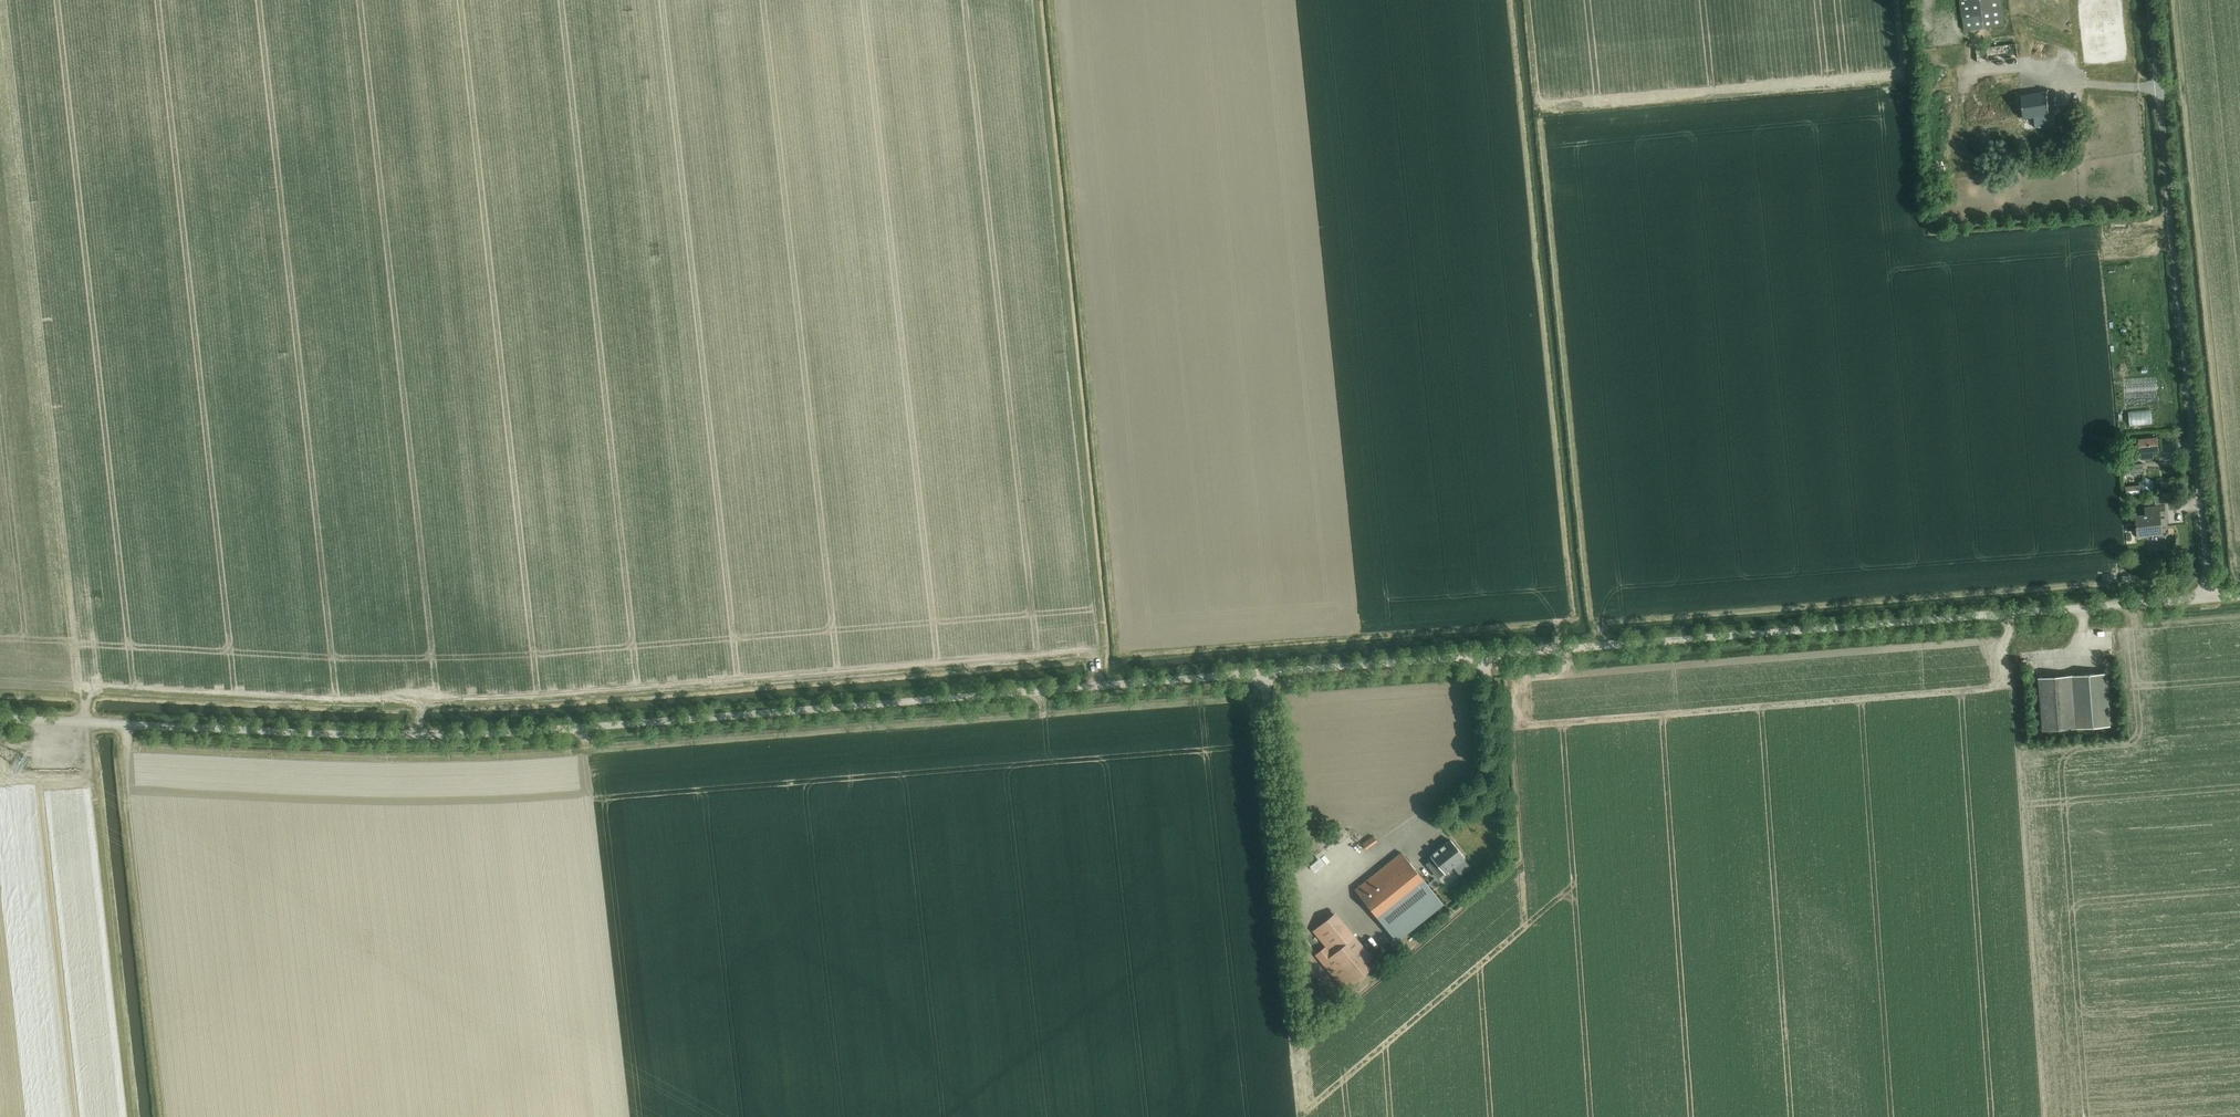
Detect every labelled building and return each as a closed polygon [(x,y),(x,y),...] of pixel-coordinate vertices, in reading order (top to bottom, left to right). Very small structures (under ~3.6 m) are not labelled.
[(2004,26),(2000,0),(1960,0),(1964,31),(2004,26)] [(1978,62),(2018,57),(2016,44),(1976,49),(1978,62)] [(2021,95),(2014,96),(2018,130),(2025,130),(2024,118),(2034,117),(2035,127),(2049,125),(2047,92),(2021,95)] [(1961,162),(1968,162),(1966,145),(1952,146),(1953,158),(1960,157),(1961,162)] [(1927,215),(1927,217),(1927,232),(1938,232),(1938,215),(1927,215)] [(2152,451),(2158,450),(2157,437),(2139,439),(2140,452),(2152,451)] [(2126,473),(2143,471),(2143,464),(2125,465),(2126,473)] [(2143,481),(2140,488),(2147,492),(2150,485),(2143,481)] [(2160,515),(2165,514),(2164,506),(2145,508),(2146,515),(2136,517),(2138,535),(2162,533),(2160,515)] [(2106,673),(2072,675),(2039,678),(2043,731),(2110,726),(2106,673)] [(1365,849),(1377,841),(1373,836),(1362,844),(1365,849)] [(1444,873),(1465,857),(1450,840),(1430,856),(1432,859),(1426,864),(1436,876),(1442,871),(1444,873)] [(1396,941),(1442,903),(1402,853),(1355,890),(1396,941)] [(1374,963),(1335,915),(1314,931),(1326,947),(1316,955),(1343,988),(1374,963)]
